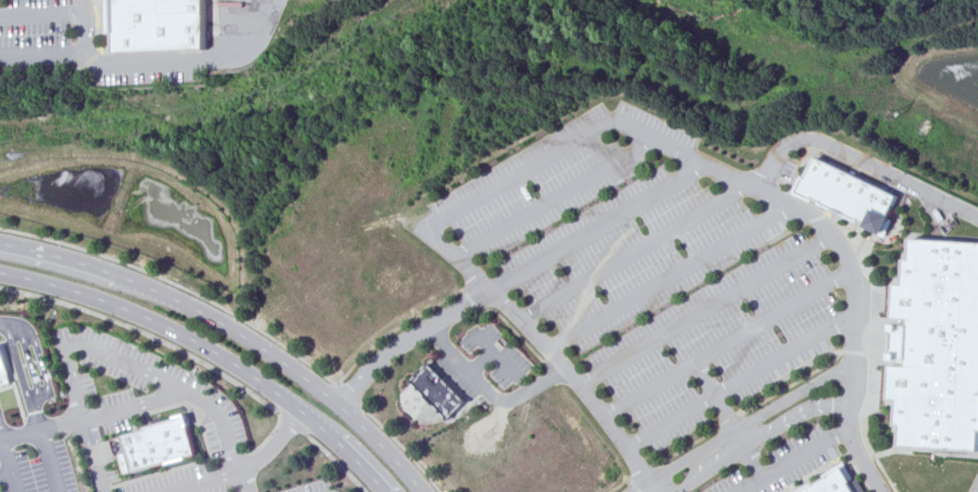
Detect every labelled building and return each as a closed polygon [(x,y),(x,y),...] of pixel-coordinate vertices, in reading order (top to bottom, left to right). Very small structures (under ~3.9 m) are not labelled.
[(211,50),(209,0),(116,0),(118,53),(211,50)] [(823,158),(814,176),(808,173),(798,194),(817,203),(819,198),(873,223),(869,231),(890,241),(901,217),(896,215),(905,196),(823,158)] [(919,259),(914,259),(912,284),(903,284),(894,402),(904,402),(902,422),(907,423),(905,444),(977,449),(977,244),(921,239),(919,259)] [(12,383),(0,345),(0,386),(12,383)] [(416,382),(454,421),(473,401),(435,362),(416,382)] [(116,454),(122,474),(132,471),(133,474),(198,456),(186,414),(121,433),(126,451),(116,454)] [(800,491),(864,491),(847,464),(800,491)]
